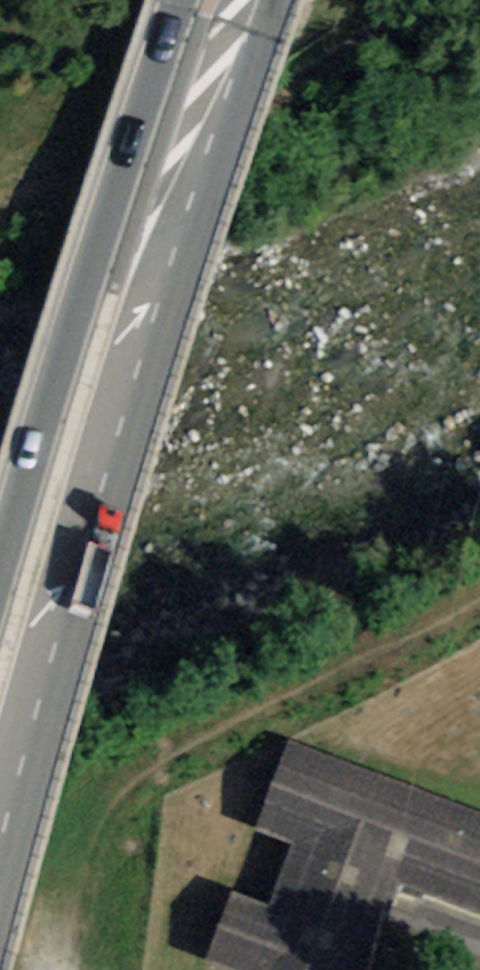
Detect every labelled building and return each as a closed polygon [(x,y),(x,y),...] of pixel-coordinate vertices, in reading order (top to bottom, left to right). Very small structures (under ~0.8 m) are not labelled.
[(288,742),(256,832),(290,844),(266,909),(229,895),(203,965),(217,969),(364,969),(384,913),(479,948),(479,812),(288,742)]
